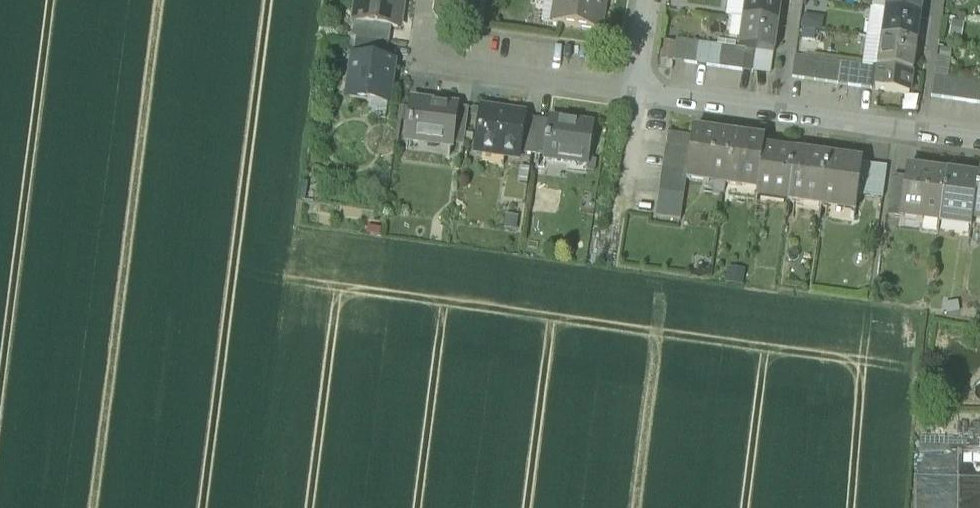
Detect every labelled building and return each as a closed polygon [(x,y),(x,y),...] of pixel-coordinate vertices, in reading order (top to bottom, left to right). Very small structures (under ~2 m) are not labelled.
[(398,29),(402,0),(363,0),(363,1),(359,0),(356,23),(366,24),(391,28),(398,29)] [(598,32),(602,6),(604,6),(605,0),(558,0),(554,25),(598,32)] [(727,19),(729,19),(744,21),(747,0),(730,0),(727,19)] [(781,0),(747,0),(744,21),(778,26),(781,0)] [(887,12),(889,0),(875,0),(873,11),(887,12)] [(923,0),(889,0),(887,12),(920,17),(923,0)] [(883,41),(887,12),(873,11),(870,10),(866,38),(883,41)] [(916,45),(920,17),(887,12),(883,41),(916,45)] [(804,16),(802,29),(823,32),(825,19),(804,16)] [(744,21),(729,19),(725,48),(734,49),(740,50),(744,21)] [(774,54),(778,26),(744,21),(740,50),(745,50),(756,52),(774,54)] [(388,44),(389,44),(391,28),(366,24),(364,40),(388,44)] [(883,41),(866,38),(862,67),(864,67),(875,69),(879,69),(883,41)] [(355,57),(386,62),(388,44),(364,40),(358,40),(355,57)] [(674,62),(685,63),(688,43),(677,41),(674,62)] [(917,45),(916,45),(883,41),(879,69),(913,74),(917,45)] [(699,44),(688,43),(685,63),(696,65),(699,44)] [(711,46),(699,44),(696,65),(708,67),(711,46)] [(722,47),(711,46),(708,67),(719,68),(722,47)] [(725,48),(722,47),(719,68),(731,70),(734,49),(725,48)] [(740,50),(734,49),(731,70),(742,71),(745,50),(740,50)] [(756,52),(745,50),(742,71),(753,73),(756,52)] [(756,52),(753,73),(771,75),(774,54),(756,52)] [(368,104),(388,106),(388,104),(387,104),(393,65),(394,65),(394,63),(386,62),(355,57),(354,57),(354,59),(355,60),(350,95),(349,95),(348,97),(369,100),(368,104)] [(793,79),(804,80),(807,59),(796,58),(793,79)] [(818,61),(807,59),(804,80),(815,82),(818,61)] [(937,59),(935,77),(946,79),(947,79),(950,60),(937,59)] [(830,62),(818,61),(815,82),(827,83),(830,62)] [(841,64),(830,62),(827,83),(838,85),(841,64)] [(852,66),(841,64),(838,85),(849,87),(852,66)] [(862,67),(852,66),(849,87),(861,88),(864,67),(862,67)] [(875,69),(864,67),(861,88),(872,90),(875,69)] [(910,96),(913,74),(879,69),(876,90),(876,91),(910,96)] [(932,98),(943,99),(946,79),(935,77),(932,98)] [(947,79),(946,79),(943,99),(954,101),(957,80),(947,79)] [(969,82),(957,80),(954,101),(966,103),(969,82)] [(979,83),(969,82),(966,103),(977,104),(979,83)] [(408,141),(451,147),(452,139),(456,111),(456,109),(414,103),(408,141)] [(452,139),(465,141),(469,113),(456,111),(452,139)] [(476,152),(520,158),(521,154),(526,119),(526,118),(481,112),(476,152)] [(534,156),(535,151),(533,150),(537,122),(538,122),(539,120),(526,119),(521,154),(534,156)] [(545,159),(588,165),(594,127),(575,125),(575,126),(551,122),(552,121),(550,121),(549,124),(546,152),(545,159)] [(549,124),(538,122),(537,122),(533,150),(535,151),(546,152),(549,124)] [(725,186),(726,186),(733,139),(694,133),(693,138),(691,150),(689,161),(688,173),(687,180),(709,183),(710,176),(726,179),(725,186)] [(667,146),(691,150),(693,138),(669,134),(667,146)] [(726,186),(758,191),(764,151),(765,143),(733,139),(726,186)] [(667,146),(666,158),(689,161),(691,150),(667,146)] [(758,193),(789,198),(795,155),(764,151),(758,191),(758,193)] [(819,207),(820,208),(827,160),(795,155),(789,198),(789,203),(804,205),(805,197),(820,199),(819,207)] [(666,158),(664,170),(688,173),(689,161),(666,158)] [(863,165),(827,160),(820,208),(856,212),(858,197),(863,165)] [(858,197),(883,200),(887,168),(863,165),(858,197)] [(664,170),(662,182),(686,185),(687,180),(688,173),(664,170)] [(939,224),(940,224),(947,177),(907,171),(905,187),(900,219),(923,222),(924,215),(940,217),(939,224)] [(710,176),(709,183),(725,186),(726,179),(710,176)] [(972,229),(973,221),(978,181),(947,177),(940,224),(941,224),(942,220),(971,224),(970,229),(972,229)] [(662,182),(661,194),(684,197),(686,185),(662,182)] [(887,217),(900,219),(905,187),(891,185),(887,217)] [(661,194),(659,206),(683,209),(684,199),(684,197),(661,194)] [(805,197),(804,205),(819,207),(820,199),(805,197)] [(681,222),(683,209),(659,206),(657,218),(681,222)] [(924,215),(923,222),(939,224),(940,217),(924,215)] [(942,220),(941,224),(970,229),(971,224),(942,220)]
